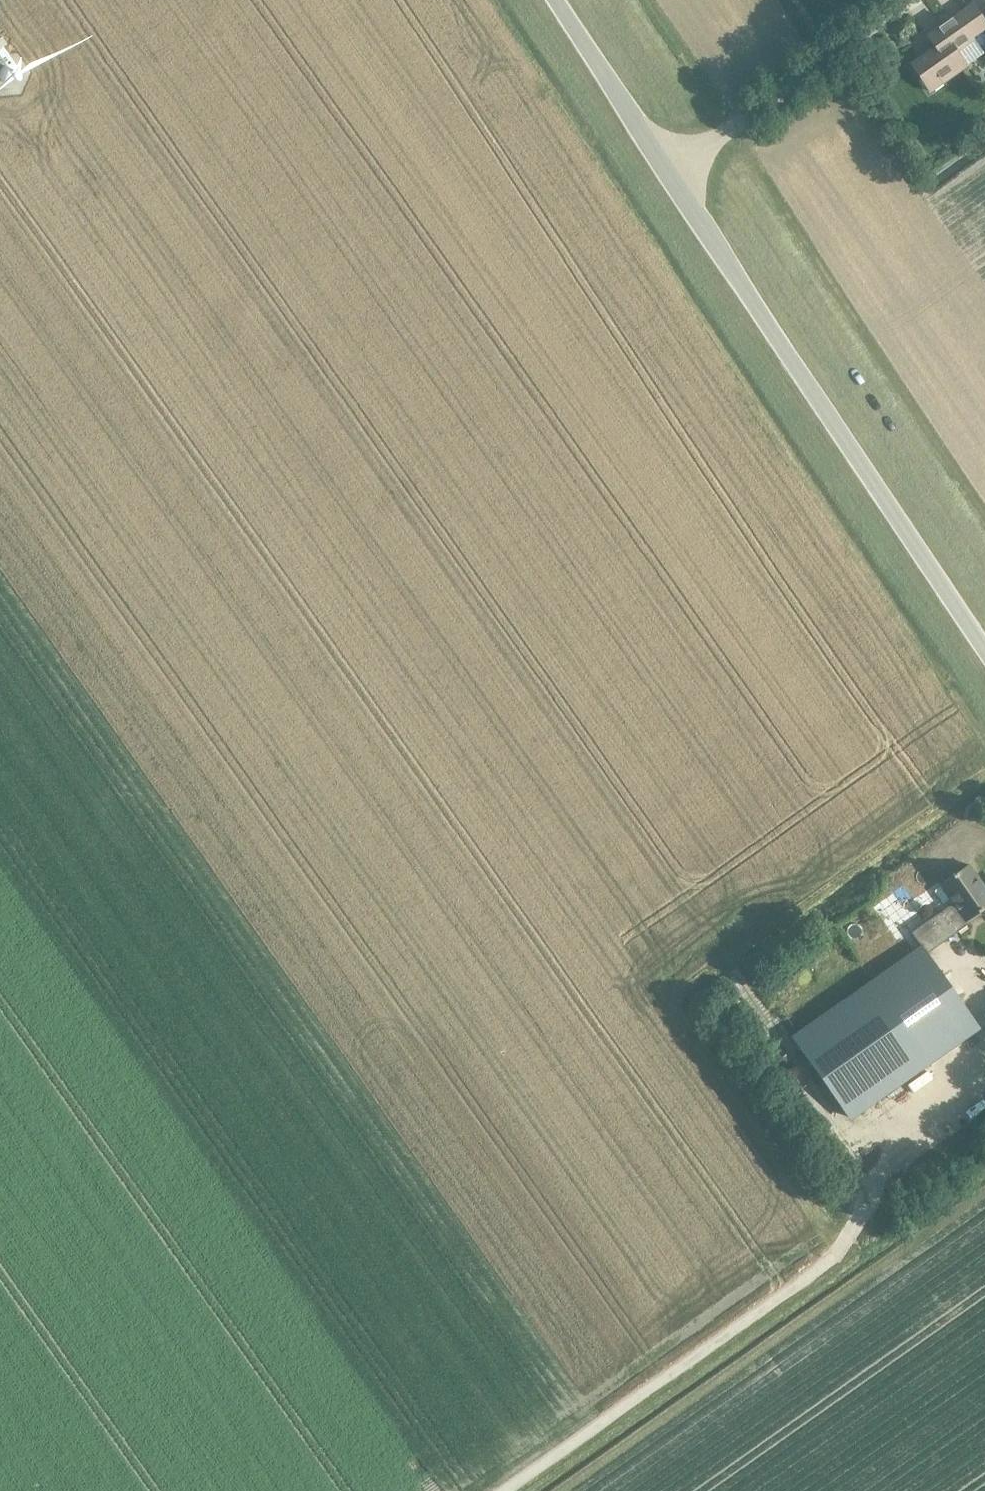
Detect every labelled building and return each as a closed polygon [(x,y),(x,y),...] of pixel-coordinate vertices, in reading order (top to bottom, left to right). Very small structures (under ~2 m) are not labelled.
[(966,66),(984,53),(972,37),(984,28),(984,24),(972,5),(928,36),(936,48),(911,65),(930,91),(966,66)] [(19,82),(6,62),(0,66),(0,95),(19,82)] [(953,904),(911,933),(921,948),(926,955),(971,923),(969,920),(984,909),(984,889),(968,865),(940,885),(953,904)] [(978,1028),(926,955),(921,948),(794,1038),(850,1118),(978,1028)]
